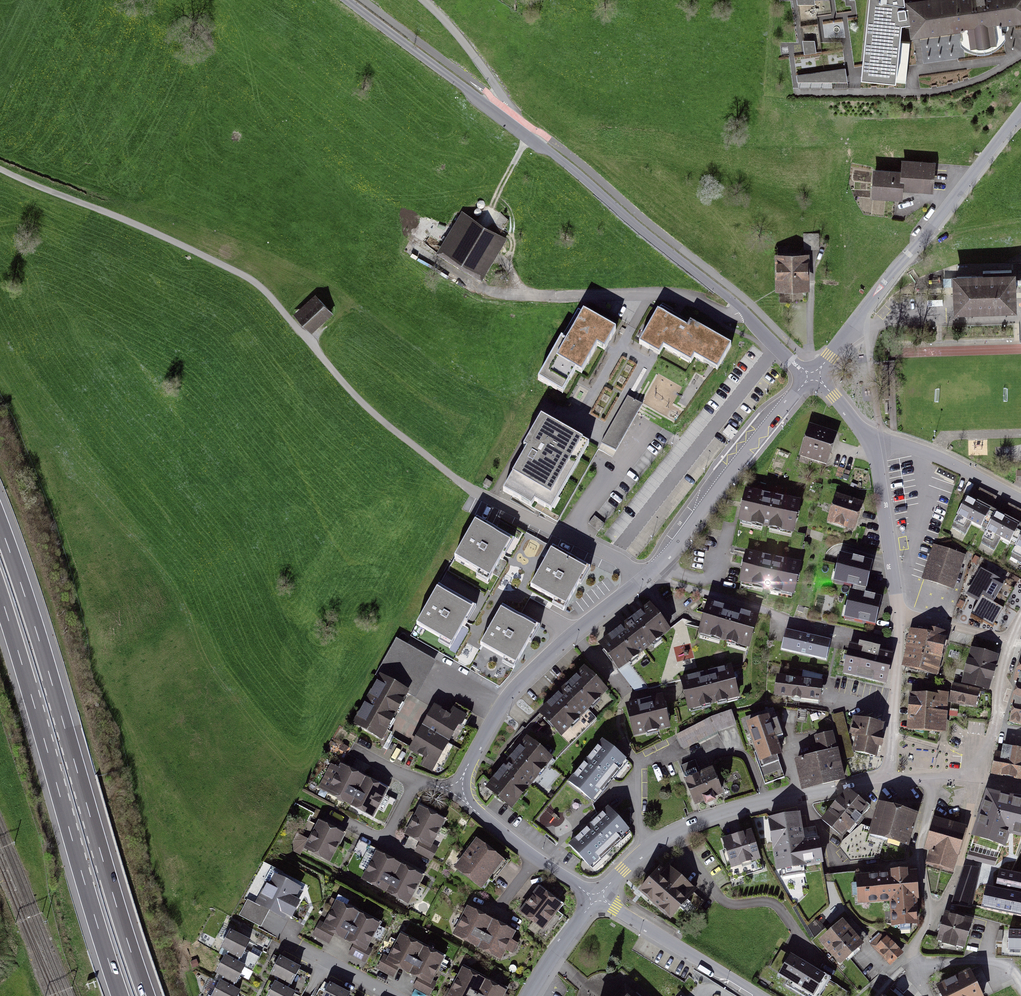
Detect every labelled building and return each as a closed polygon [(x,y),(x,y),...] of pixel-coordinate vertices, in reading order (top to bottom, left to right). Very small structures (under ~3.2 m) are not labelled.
[(862,78),(906,83),(909,44),(899,42),(902,25),(910,24),(911,32),(960,25),(963,45),(971,50),(981,51),(989,50),(995,46),(1002,40),(999,20),(1020,17),(1020,0),(869,0),(862,78)] [(1007,51),(1020,50),(1020,27),(1006,28),(1007,51)] [(933,37),(934,60),(957,59),(956,35),(933,37)] [(816,50),(815,36),(804,37),(804,50),(816,50)] [(847,67),(797,69),(797,79),(847,77),(847,67)] [(870,171),(869,193),(901,195),(901,185),(927,186),(928,162),(902,161),(901,172),(870,171)] [(506,240),(459,212),(434,253),(479,280),(506,240)] [(808,250),(775,251),(775,286),(808,285),(808,250)] [(957,277),(952,278),(952,286),(957,285),(958,306),(1012,305),(1012,282),(1012,277),(1011,270),(978,271),(978,276),(957,276),(957,277)] [(312,294),(289,313),(308,333),(329,314),(312,294)] [(718,371),(732,346),(660,307),(640,344),(661,356),(665,348),(692,363),(695,358),(718,371)] [(602,353),(615,331),(578,311),(539,380),(562,393),(580,362),(588,367),(598,350),(602,353)] [(637,363),(599,440),(618,450),(643,400),(631,394),(645,367),(637,363)] [(549,515),(589,444),(545,420),(506,490),(549,515)] [(833,434),(805,425),(795,456),(823,466),(833,434)] [(797,502),(743,490),(736,520),(791,532),(797,502)] [(861,503),(835,494),(826,521),(852,530),(861,503)] [(987,513),(964,500),(948,529),(961,536),(968,524),(978,530),(987,513)] [(1015,526),(992,513),(975,543),(989,550),(995,538),(1006,543),(1015,526)] [(492,578),(513,539),(477,519),(455,557),(492,578)] [(1007,559),(1020,566),(1020,564),(1020,533),(1007,559)] [(951,586),(961,556),(935,547),(925,577),(951,586)] [(567,607),(589,568),(553,548),(531,587),(567,607)] [(797,563),(747,554),(742,581),(792,591),(797,563)] [(871,563),(841,555),(835,580),(865,588),(871,563)] [(1003,583),(978,569),(963,595),(972,600),(965,612),(995,629),(1008,607),(994,599),(1003,583)] [(453,646),(475,607),(439,587),(417,625),(453,646)] [(879,599),(851,593),(847,617),(874,623),(879,599)] [(753,616),(703,602),(694,633),(744,647),(753,616)] [(649,605),(601,643),(620,666),(668,629),(649,605)] [(517,665),(539,627),(502,606),(481,645),(517,665)] [(903,665),(920,669),(930,630),(922,628),(921,633),(912,631),(903,665)] [(826,639),(782,630),(777,649),(822,659),(826,639)] [(930,630),(920,669),(936,673),(945,634),(930,630)] [(382,738),(407,692),(412,695),(432,659),(398,640),(378,676),(380,677),(355,724),(382,738)] [(890,654),(852,646),(846,672),(884,680),(890,654)] [(996,656),(973,650),(964,683),(987,689),(996,656)] [(1016,680),(1009,702),(1013,703),(1008,722),(1020,725),(1020,665),(1016,680)] [(582,666),(538,710),(562,733),(606,690),(582,666)] [(730,669),(683,681),(690,707),(737,695),(730,669)] [(818,682),(773,675),(770,694),(815,701),(818,682)] [(978,690),(954,686),(951,701),(975,705),(978,690)] [(930,696),(912,695),(910,728),(942,730),(942,724),(943,725),(945,694),(931,693),(930,696)] [(661,698),(629,706),(636,734),(668,725),(661,698)] [(425,726),(451,740),(459,725),(464,728),(474,710),(459,701),(453,712),(437,703),(425,726)] [(728,711),(707,718),(673,735),(680,750),(715,733),(734,726),(728,711)] [(768,717),(749,723),(762,762),(758,763),(765,783),(784,777),(776,752),(780,751),(775,739),(783,736),(778,721),(770,723),(768,717)] [(882,725),(855,719),(852,733),(858,735),(855,751),(875,755),(882,725)] [(435,770),(451,740),(425,726),(412,749),(427,757),(423,763),(435,770)] [(821,755),(834,752),(830,734),(817,737),(821,755)] [(547,759),(522,739),(482,787),(507,807),(547,759)] [(593,802),(625,760),(603,743),(571,784),(593,802)] [(993,750),(989,773),(1020,780),(1020,750),(999,746),(998,751),(993,750)] [(834,752),(821,755),(817,756),(823,782),(842,777),(836,752),(834,752)] [(823,782),(817,756),(798,760),(804,786),(823,782)] [(321,788),(351,804),(366,776),(343,763),(339,769),(333,766),(321,788)] [(708,767),(678,778),(688,806),(698,802),(699,806),(711,801),(710,797),(718,794),(708,767)] [(366,776),(351,804),(372,815),(387,787),(366,776)] [(983,810),(1020,820),(1020,802),(988,793),(983,810)] [(825,819),(842,834),(847,829),(849,831),(869,805),(854,794),(847,794),(825,819)] [(871,834),(885,837),(906,843),(914,815),(879,806),(873,829),(871,834)] [(590,866),(628,831),(609,810),(571,845),(590,866)] [(983,810),(976,838),(1005,845),(1009,832),(1020,835),(1020,820),(983,810)] [(442,823),(419,811),(406,836),(419,843),(415,851),(430,859),(437,847),(431,843),(442,823)] [(799,815),(770,820),(779,868),(782,868),(783,875),(803,872),(802,864),(819,861),(815,841),(804,843),(799,815)] [(962,827),(934,820),(927,846),(932,848),(928,861),(951,867),(962,827)] [(300,835),(296,842),(297,851),(303,854),(305,850),(328,861),(343,834),(318,821),(309,839),(300,835)] [(871,834),(873,829),(861,825),(843,841),(840,849),(850,861),(879,858),(885,837),(871,834)] [(757,858),(749,832),(724,840),(732,866),(757,858)] [(499,860),(473,841),(454,867),(480,886),(499,860)] [(364,879),(385,890),(398,865),(377,854),(364,879)] [(661,861),(635,890),(666,918),(693,889),(661,861)] [(385,890),(407,901),(420,876),(398,865),(385,890)] [(980,870),(967,867),(954,903),(972,906),(980,870)] [(988,889),(984,907),(1020,916),(1020,877),(1000,872),(996,891),(988,889)] [(913,874),(859,876),(860,901),(893,900),(893,925),(915,924),(913,874)] [(296,888),(270,875),(265,884),(262,882),(251,902),(246,899),(237,916),(278,936),(296,900),(291,898),(296,888)] [(559,905),(535,887),(517,911),(540,929),(559,905)] [(354,913),(331,902),(321,922),(319,920),(312,934),(328,942),(333,932),(341,936),(348,939),(355,943),(350,953),(364,960),(369,950),(365,947),(376,925),(354,913)] [(478,947),(492,919),(470,908),(456,936),(478,947)] [(971,921),(946,914),(939,940),(944,941),(943,944),(960,948),(960,946),(964,947),(971,921)] [(492,919),(478,947),(502,959),(507,949),(514,953),(519,943),(512,940),(516,931),(492,919)] [(861,945),(842,923),(822,941),(840,962),(861,945)] [(226,956),(238,963),(249,941),(230,931),(222,946),(229,950),(226,956)] [(1010,933),(1010,949),(1020,949),(1020,933),(1010,933)] [(420,946),(397,934),(387,954),(383,952),(376,967),(392,976),(396,966),(405,971),(411,974),(416,976),(411,985),(429,994),(435,982),(430,979),(442,957),(420,946)] [(901,953),(884,935),(872,946),(889,964),(901,953)] [(787,954),(774,974),(786,981),(783,985),(802,995),(817,995),(829,977),(799,959),(798,960),(787,954)] [(238,963),(226,956),(218,972),(224,975),(220,982),(233,988),(244,966),(238,963)] [(279,977),(275,983),(287,990),(299,968),(279,958),(271,973),(279,977)] [(461,968),(451,988),(447,986),(442,995),(504,995),(506,991),(484,980),(461,968)] [(940,987),(944,995),(979,995),(969,973),(940,987)] [(220,982),(213,995),(237,995),(239,991),(233,988),(220,982)] [(294,993),(287,990),(275,983),(269,995),(292,995),(294,993)] [(620,983),(609,995),(636,995),(620,983)] [(349,995),(329,984),(323,995),(348,995),(349,995)]
